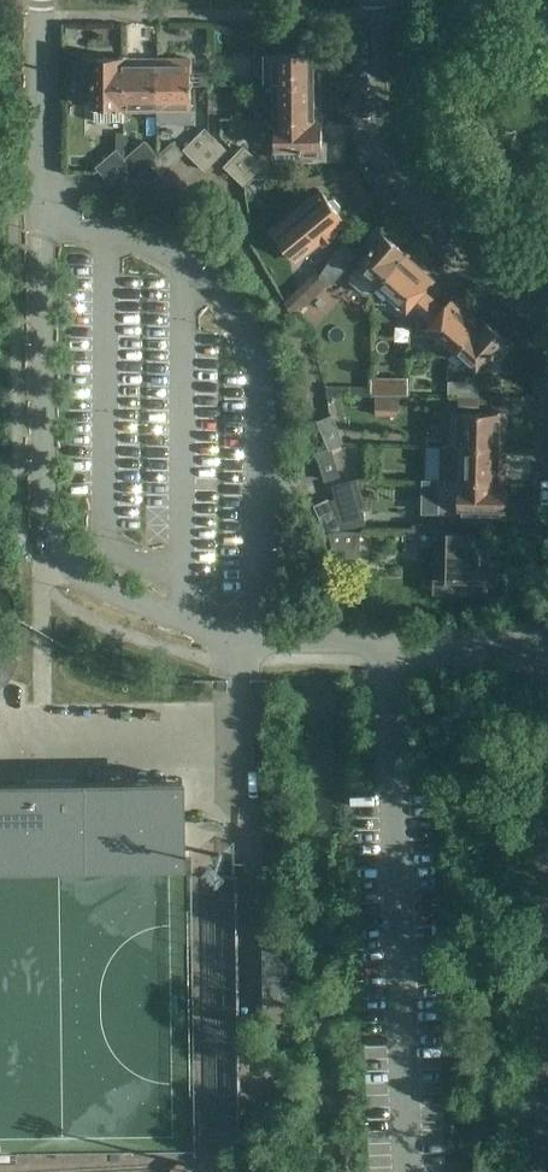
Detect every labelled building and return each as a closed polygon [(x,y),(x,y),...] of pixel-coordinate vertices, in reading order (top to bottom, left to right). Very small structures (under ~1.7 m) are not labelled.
[(276,32),(276,42),(296,42),(296,26),(280,26),(280,32),(276,32)] [(267,85),(275,85),(318,84),(318,68),(320,68),(320,53),(267,54),(267,85)] [(211,55),(211,67),(223,67),(223,55),(211,55)] [(125,112),(124,61),(124,57),(96,58),(96,56),(85,56),(85,82),(92,82),(92,83),(94,83),(95,122),(124,122),(124,112),(125,112)] [(173,60),(157,61),(157,111),(191,111),(191,58),(173,58),(173,60)] [(157,111),(157,61),(157,59),(140,59),(140,61),(124,61),(125,112),(157,111)] [(320,84),(318,84),(275,85),(275,119),(318,118),(318,103),(320,103),(320,84)] [(322,118),(318,118),(275,119),(275,148),(300,148),(300,150),(301,150),(301,158),(324,158),(324,146),(322,146),(322,118)] [(195,160),(215,139),(205,129),(185,150),(195,160)] [(121,163),(125,160),(125,159),(124,132),(116,132),(117,150),(96,167),(109,182),(125,168),(121,163)] [(215,139),(195,160),(205,170),(225,149),(215,139)] [(134,178),(151,164),(150,163),(160,154),(147,140),(125,160),(121,163),(125,168),(134,178)] [(172,143),(160,154),(150,163),(151,164),(161,174),(182,154),(172,143)] [(234,176),(253,157),(243,147),(225,166),(234,176)] [(253,157),(234,176),(244,185),(262,166),(253,157)] [(338,211),(340,206),(334,199),(329,200),(323,191),(275,227),(297,256),(321,239),(325,244),(334,236),(330,232),(345,220),(338,211)] [(357,266),(358,267),(351,275),(352,282),(365,294),(372,294),(379,285),(403,258),(407,253),(386,235),(388,233),(379,225),(365,241),(371,247),(370,247),(372,249),(357,266)] [(331,284),(348,261),(336,252),(320,275),(331,284)] [(422,274),(403,258),(379,285),(408,310),(406,312),(416,320),(433,300),(422,291),(432,280),(423,272),(422,274)] [(304,287),(286,303),(294,316),(314,297),(304,287)] [(443,309),(433,300),(416,320),(427,330),(428,328),(454,351),(479,323),(460,307),(461,305),(452,298),(443,309)] [(483,318),(479,323),(454,351),(477,372),(492,355),(493,355),(494,354),(500,359),(514,343),(505,335),(504,337),(483,318)] [(411,391),(411,373),(378,374),(379,412),(402,412),(401,391),(411,391)] [(460,398),(477,397),(477,383),(448,383),(448,398),(460,398)] [(479,397),(477,397),(460,398),(460,405),(479,405),(479,397)] [(455,413),(454,445),(503,446),(503,432),(505,432),(505,412),(492,412),(492,414),(455,413)] [(318,421),(329,449),(343,443),(332,416),(318,421)] [(352,444),(343,443),(329,449),(316,453),(326,480),(340,476),(337,469),(358,462),(352,444)] [(503,446),(454,445),(441,445),(440,479),(502,480),(502,466),(504,466),(505,446),(503,446)] [(366,500),(357,478),(332,486),(336,498),(329,500),(329,499),(315,505),(327,532),(329,532),(328,531),(340,525),(341,528),(366,525),(366,500)] [(507,502),(507,493),(505,490),(505,480),(502,480),(440,479),(439,515),(476,515),(476,521),(484,521),(484,515),(505,516),(505,505),(507,502)] [(435,521),(435,529),(439,529),(452,529),(452,521),(435,521)] [(438,530),(437,589),(480,590),(480,581),(499,581),(500,550),(481,549),(481,531),(438,530)] [(336,559),(329,532),(327,532),(314,536),(322,563),(336,559)] [(2,675),(10,654),(0,650),(0,674),(2,675)] [(79,840),(80,789),(0,788),(0,840),(79,840)] [(200,876),(203,1141),(241,1140),(238,875),(200,876)] [(288,1020),(288,949),(263,949),(264,1021),(288,1020)]
